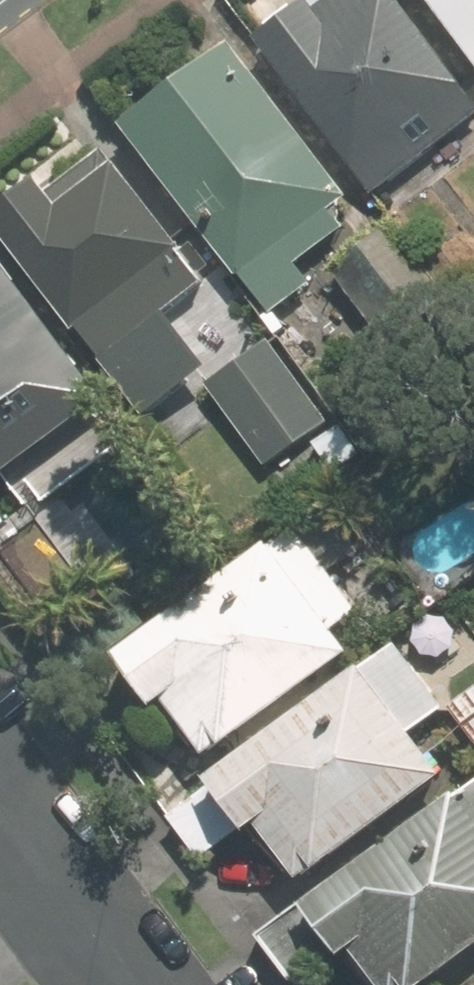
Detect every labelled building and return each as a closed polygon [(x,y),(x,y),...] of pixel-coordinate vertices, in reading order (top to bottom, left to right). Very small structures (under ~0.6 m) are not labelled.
[(265,39),(400,220),(473,165),(473,85),(411,0),(342,0),(334,6),(329,0),(317,0),(265,39)] [(473,45),(473,0),(441,0),(473,45)] [(240,42),(137,122),(282,311),(318,283),(300,260),(353,220),(337,200),(352,188),(240,42)] [(0,210),(149,417),(215,369),(173,310),(216,279),(118,143),(59,186),(50,174),(0,210)] [(396,225),(333,272),(390,348),(453,302),(396,225)] [(116,408),(8,249),(0,254),(0,486),(116,408)] [(211,383),(270,468),(317,436),(339,469),(361,453),(281,336),(211,383)] [(128,447),(71,491),(129,565),(186,522),(128,447)] [(399,542),(433,594),(473,567),(473,493),(399,542)] [(303,522),(132,646),(173,704),(180,699),(218,751),(363,646),(348,626),(368,612),(303,522)] [(454,704),(416,655),(386,679),(372,662),(175,816),(213,866),(269,822),(312,878),(453,768),(422,728),(454,704)] [(459,695),(473,714),(473,684),(459,695)] [(319,907),(310,896),(262,935),(300,982),(354,938),(392,984),(442,984),(473,959),(473,781),(319,907)]
